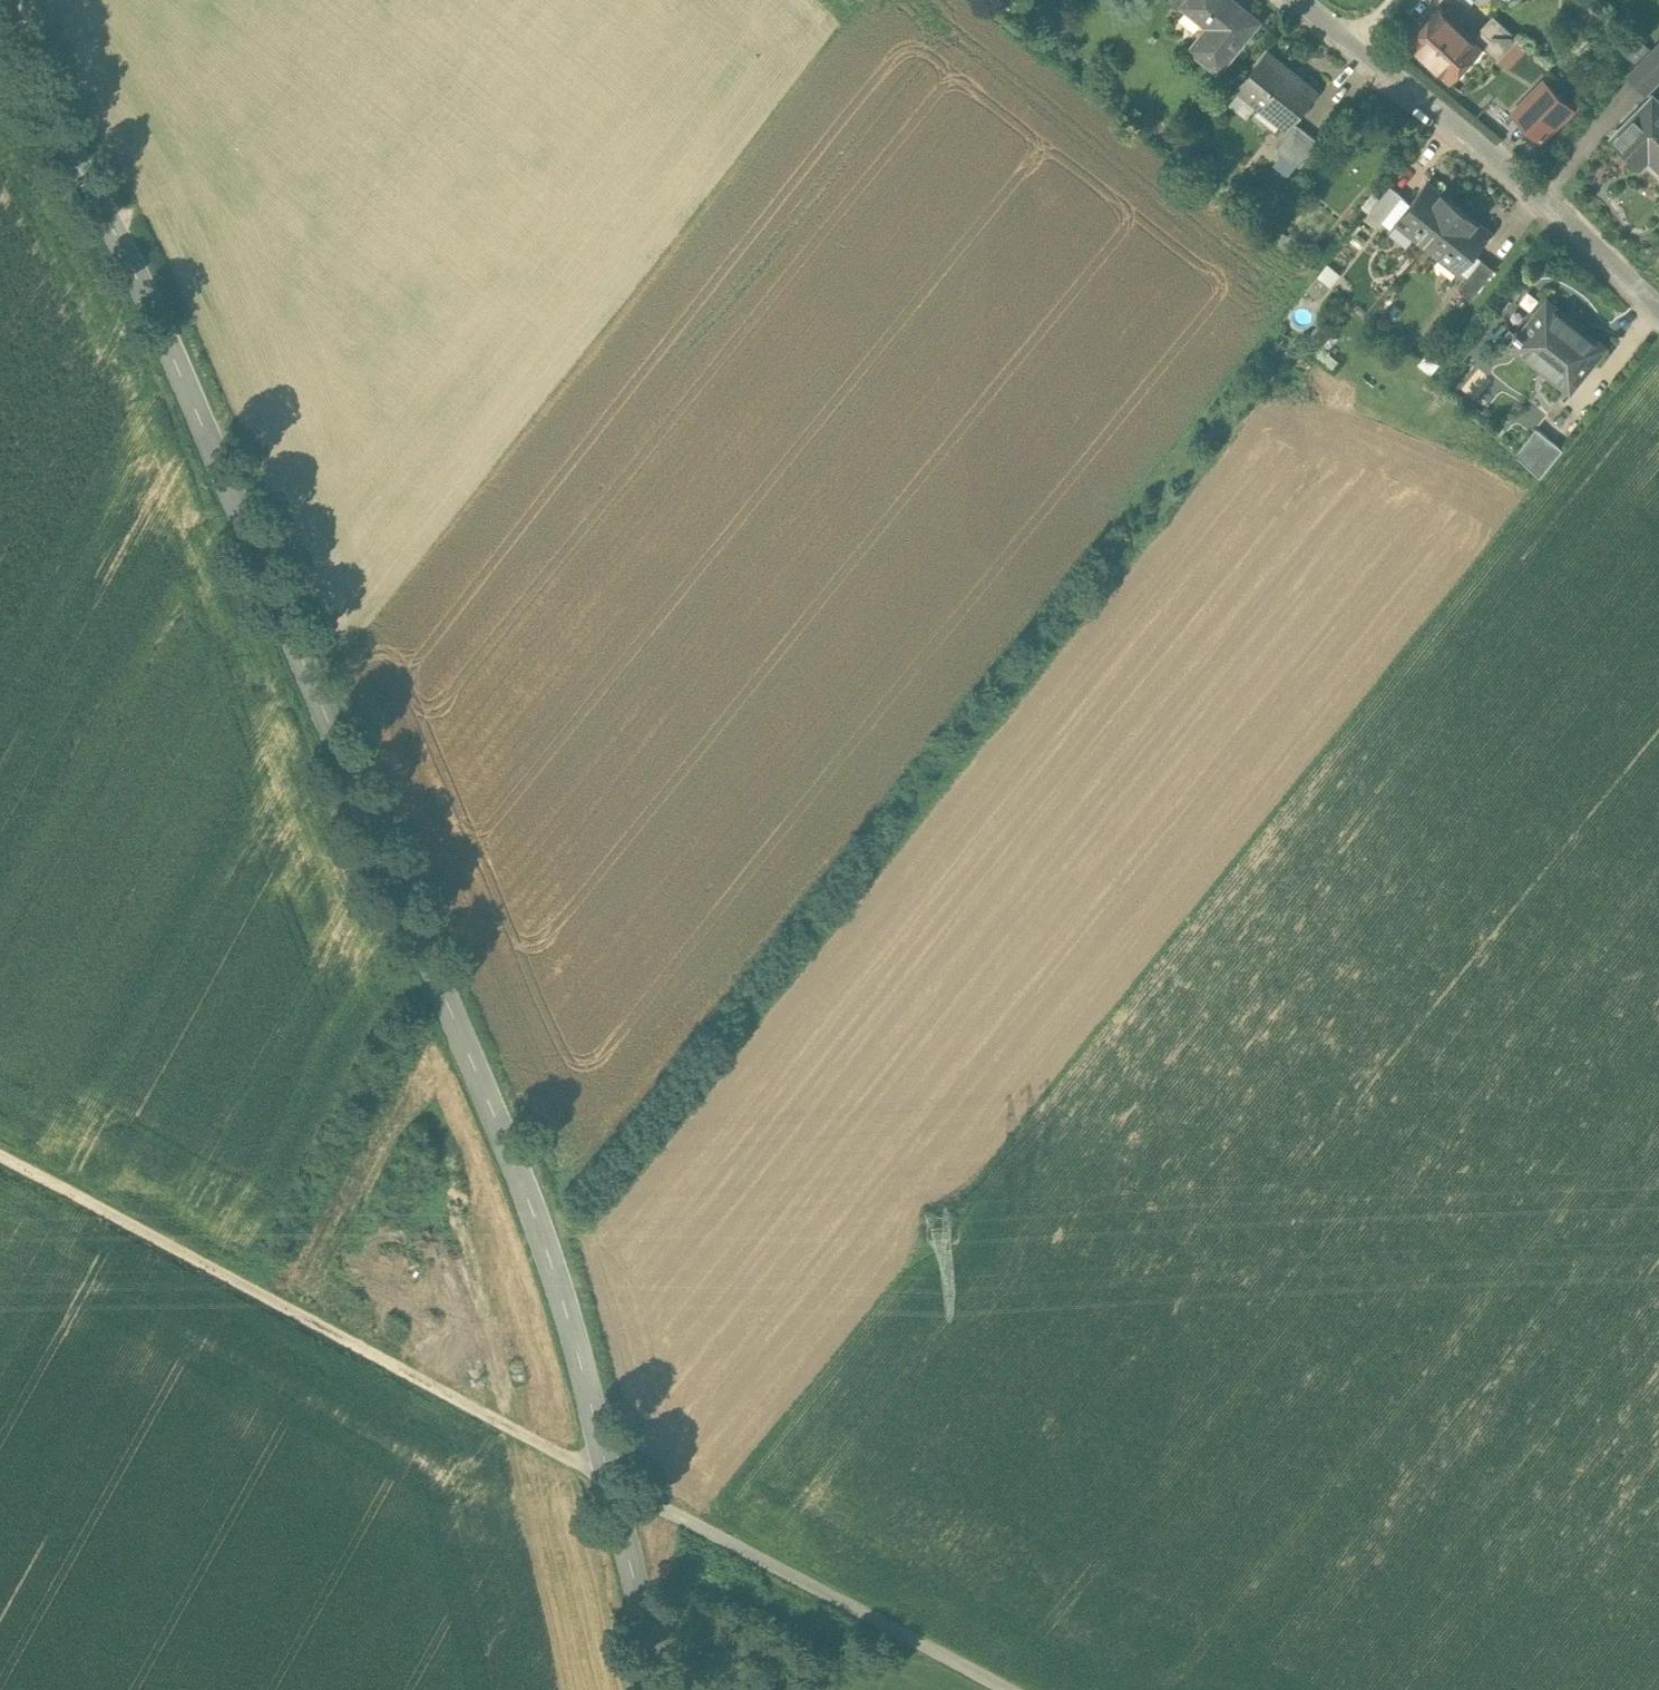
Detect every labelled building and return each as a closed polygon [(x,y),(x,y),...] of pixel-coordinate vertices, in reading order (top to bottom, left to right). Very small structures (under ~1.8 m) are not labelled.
[(1182,9),(1186,4),(1185,3),(1187,0),(1171,0),(1182,9)] [(1235,0),(1187,0),(1185,3),(1186,4),(1214,27),(1207,36),(1203,33),(1193,46),(1219,68),(1258,19),(1235,0)] [(1440,4),(1407,39),(1447,76),(1479,42),(1479,41),(1473,35),(1440,4)] [(1515,33),(1494,13),(1473,35),(1479,41),(1479,42),(1494,55),(1515,33)] [(1515,33),(1494,55),(1508,69),(1529,46),(1515,33)] [(1629,72),(1647,90),(1658,78),(1658,52),(1654,47),(1629,72)] [(1315,89),(1267,49),(1237,85),(1286,125),(1315,89)] [(1537,146),(1573,107),(1546,82),(1510,121),(1537,146)] [(1654,93),(1615,134),(1644,162),(1655,150),(1658,154),(1658,98),(1654,93)] [(1298,123),(1279,145),(1302,164),(1320,143),(1298,123)] [(1427,181),(1398,218),(1429,243),(1460,204),(1450,196),(1449,198),(1427,181)] [(1404,194),(1391,184),(1368,213),(1380,224),(1404,194)] [(1460,204),(1429,243),(1460,269),(1490,231),(1468,214),(1470,212),(1460,204)] [(1482,257),(1459,287),(1471,297),(1495,267),(1482,257)] [(1329,282),(1339,271),(1327,260),(1316,271),(1329,282)] [(1604,343),(1548,300),(1523,332),(1517,328),(1515,330),(1521,335),(1519,336),(1555,364),(1550,370),(1571,386),(1604,343)] [(1434,344),(1425,337),(1412,354),(1420,362),(1434,344)] [(1563,447),(1537,426),(1516,452),(1540,475),(1563,447)]
